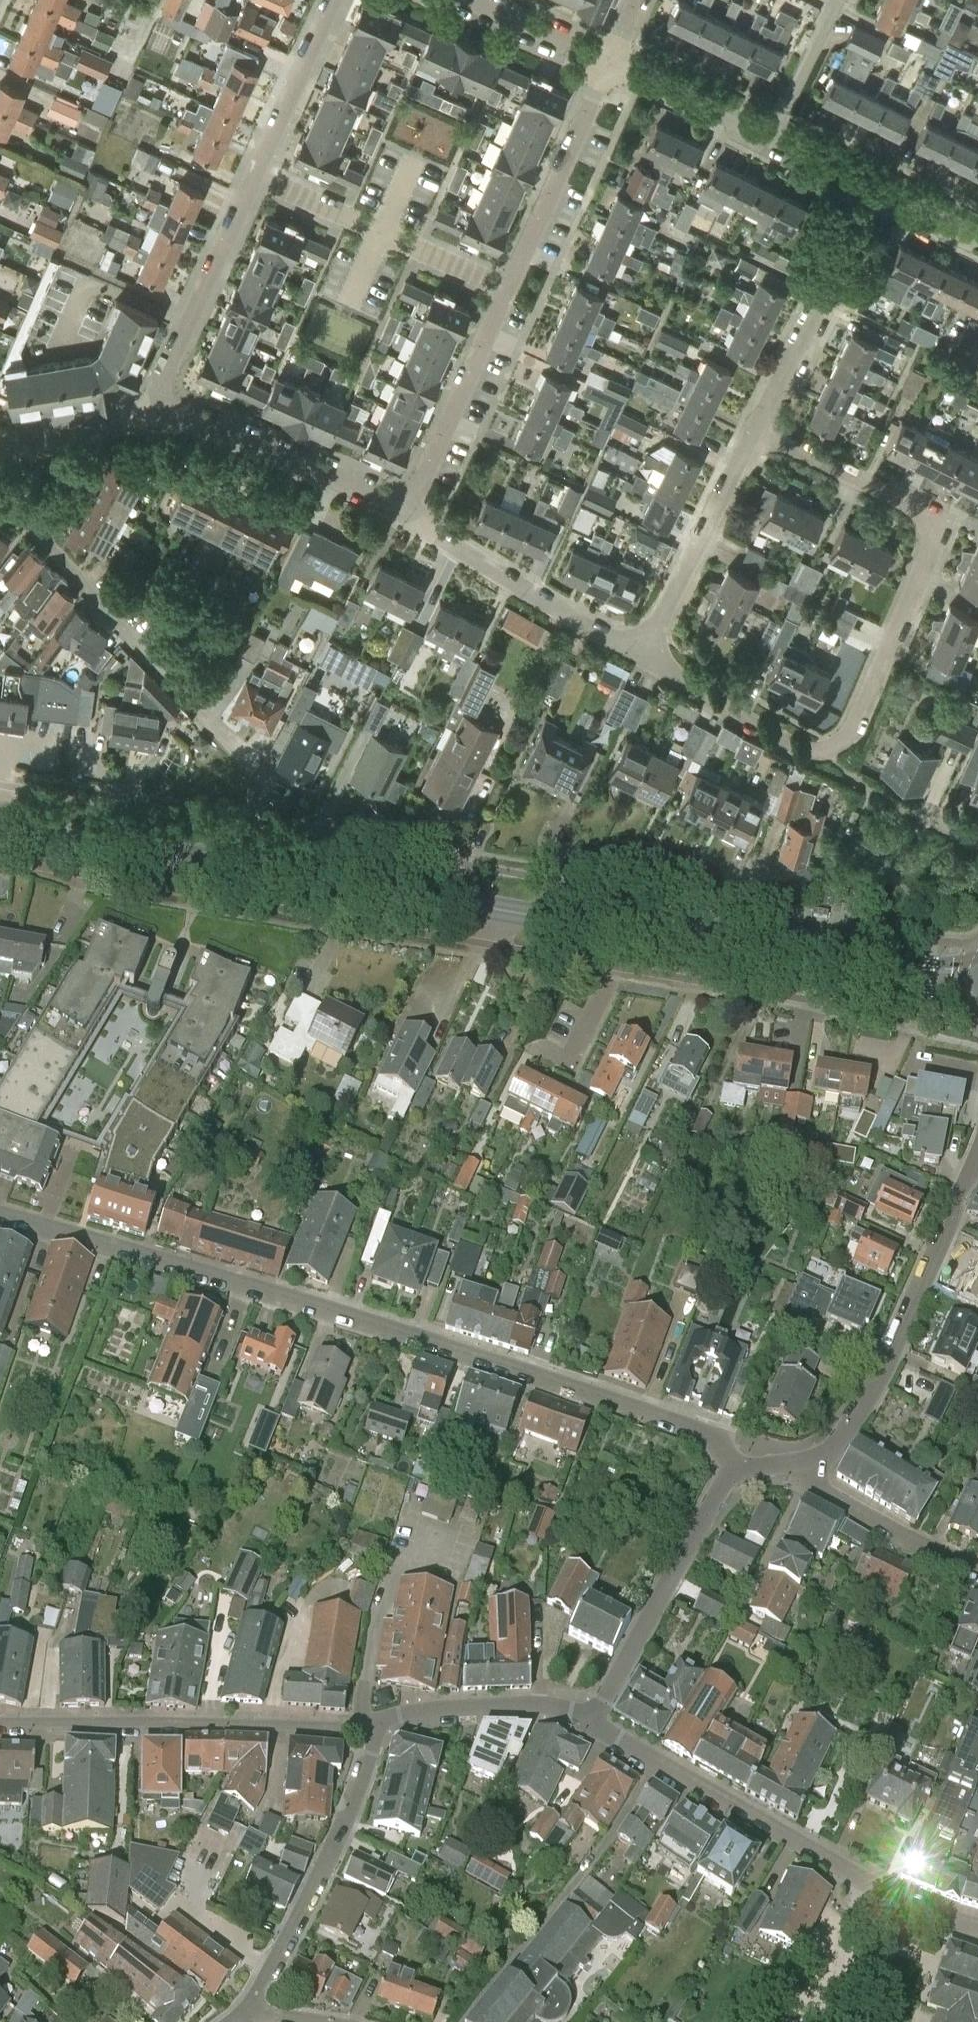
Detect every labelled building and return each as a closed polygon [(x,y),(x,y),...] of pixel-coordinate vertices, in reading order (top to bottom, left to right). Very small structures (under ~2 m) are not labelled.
[(77,18),(77,17),(38,0),(36,0),(27,19),(49,28),(53,18),(73,26),(77,18)] [(81,8),(64,0),(38,0),(77,17),(81,8)] [(164,12),(184,20),(192,0),(166,0),(162,11),(164,12)] [(205,0),(195,23),(204,28),(215,4),(205,0)] [(286,8),(289,2),(290,0),(268,0),(286,8)] [(578,2),(577,3),(601,14),(607,0),(579,0),(578,2)] [(710,0),(693,0),(691,4),(682,0),(678,0),(667,21),(693,34),(705,11),(709,2),(710,0)] [(726,12),(734,18),(741,3),(736,0),(732,0),(726,10),(726,12)] [(903,0),(883,0),(876,16),(899,26),(903,16),(912,21),(914,17),(927,22),(931,14),(918,8),(919,7),(917,6),(917,7),(903,0)] [(965,3),(976,9),(977,5),(977,0),(966,0),(965,3)] [(383,11),(363,2),(353,25),(354,26),(385,40),(399,46),(404,35),(421,42),(426,30),(399,18),(401,13),(392,9),(385,6),(383,11)] [(215,4),(204,28),(226,37),(237,14),(215,4)] [(235,28),(266,42),(275,23),(259,15),(260,12),(245,5),(235,28)] [(763,23),(745,60),(769,72),(774,62),(779,65),(785,52),(780,49),(797,15),(780,7),(775,19),(777,20),(773,28),(763,23)] [(96,24),(100,14),(88,9),(84,19),(96,24)] [(729,23),(705,11),(693,34),(718,46),(729,23)] [(745,60),(763,23),(766,16),(757,11),(747,32),(731,24),(729,23),(718,46),(745,60)] [(212,33),(203,29),(184,20),(164,12),(160,21),(207,42),(212,33)] [(77,18),(73,26),(94,35),(97,28),(98,26),(77,17),(77,18)] [(951,32),(955,23),(943,17),(938,26),(951,32)] [(27,19),(18,41),(74,66),(74,65),(104,79),(112,60),(83,47),(79,55),(63,48),(51,42),(55,31),(49,28),(27,19)] [(860,87),(884,38),(855,24),(846,42),(854,46),(843,67),(846,69),(841,78),(833,74),(822,97),(847,110),(859,86),(860,87)] [(376,61),(385,40),(354,26),(345,47),(376,61)] [(108,50),(114,35),(97,28),(94,35),(91,42),(108,50)] [(944,29),(942,28),(934,43),(921,37),(906,30),(901,41),(937,58),(942,48),(943,48),(951,32),(950,32),(951,32),(944,29)] [(454,38),(432,29),(431,32),(426,30),(421,42),(425,44),(418,60),(440,70),(439,71),(440,72),(456,37),(455,37),(454,38)] [(462,82),(477,47),(456,37),(440,72),(462,82)] [(905,61),(911,49),(893,40),(886,52),(905,61)] [(948,40),(933,69),(947,76),(962,47),(948,40)] [(74,66),(18,41),(9,59),(31,69),(36,58),(56,66),(53,73),(81,84),(85,75),(72,69),(74,66)] [(258,70),(254,68),(259,58),(227,43),(215,70),(182,55),(178,63),(186,66),(201,73),(212,78),(223,83),(247,94),(258,70)] [(366,82),(376,61),(345,47),(335,68),(334,68),(333,68),(368,84),(368,83),(366,82)] [(497,76),(502,64),(498,62),(499,59),(477,49),(478,47),(477,47),(462,82),(463,82),(463,80),(485,90),(492,74),(497,76)] [(411,65),(416,53),(407,49),(402,60),(411,65)] [(178,63),(174,73),(181,76),(186,66),(178,63)] [(530,76),(502,64),(497,76),(514,84),(509,95),(522,101),(553,115),(555,116),(565,93),(546,84),(548,79),(541,76),(541,75),(532,71),(530,76)] [(922,67),(912,87),(920,91),(929,96),(939,76),(922,67)] [(358,106),(368,84),(333,68),(323,90),(358,106)] [(201,73),(197,83),(208,87),(212,78),(201,73)] [(135,97),(143,80),(131,75),(125,87),(123,92),(135,97)] [(872,122),(894,78),(887,75),(881,86),(880,86),(876,95),(860,87),(859,86),(847,110),(872,122)] [(898,135),(920,91),(912,87),(906,99),(890,91),(896,79),(894,78),(872,122),(898,135)] [(396,97),(402,85),(392,81),(387,93),(396,97)] [(37,112),(17,103),(22,92),(0,82),(0,106),(33,121),(37,112)] [(237,116),(247,94),(223,83),(213,106),(237,116)] [(427,100),(431,91),(420,86),(416,95),(427,100)] [(496,103),(501,91),(492,87),(487,99),(496,103)] [(358,106),(323,90),(323,91),(325,92),(315,114),(346,127),(356,106),(358,107),(358,106)] [(439,106),(443,96),(431,91),(427,100),(439,106)] [(391,108),(396,97),(387,93),(382,104),(391,108)] [(74,126),(81,110),(54,97),(46,113),(74,126)] [(939,117),(946,104),(937,99),(936,101),(929,114),(939,117)] [(461,115),(465,106),(453,101),(449,110),(461,115)] [(544,136),(553,115),(522,101),(512,122),(544,136)] [(33,121),(0,106),(0,132),(4,134),(9,122),(29,131),(33,121)] [(227,139),(237,116),(213,106),(203,128),(227,139)] [(192,124),(196,115),(184,110),(180,118),(192,124)] [(966,129),(965,128),(971,116),(962,112),(955,126),(956,126),(953,133),(952,133),(941,156),(966,168),(977,143),(977,135),(966,129)] [(337,148),(346,127),(315,114),(306,134),(337,148)] [(189,133),(192,124),(180,118),(176,127),(189,133)] [(482,135),(487,123),(478,119),(472,131),(482,135)] [(941,156),(952,133),(926,120),(915,143),(941,156)] [(534,158),(544,136),(512,122),(503,144),(501,143),(501,144),(536,159),(536,158),(534,158)] [(658,179),(668,157),(679,134),(656,124),(645,147),(657,153),(653,162),(655,163),(651,170),(636,164),(633,171),(628,174),(629,180),(626,187),(645,195),(649,197),(657,179),(658,179)] [(377,141),(382,129),(373,125),(367,137),(377,141)] [(216,162),(227,139),(203,128),(192,152),(216,162)] [(476,146),(482,135),(472,131),(467,142),(476,146)] [(362,173),(345,165),(350,154),(337,148),(306,134),(304,133),(294,157),(313,166),(311,170),(318,174),(327,178),(329,173),(357,185),(362,173)] [(690,169),(701,144),(679,134),(668,157),(658,179),(666,183),(672,171),(674,172),(678,163),(690,169)] [(372,152),(377,141),(367,137),(362,148),(372,152)] [(966,168),(977,174),(977,143),(966,168)] [(526,181),(536,159),(501,144),(491,165),(526,181)] [(79,161),(87,164),(94,149),(86,146),(79,161)] [(153,172),(156,166),(160,156),(138,147),(131,162),(153,172)] [(81,178),(87,164),(63,154),(57,168),(81,178)] [(704,185),(703,185),(697,198),(720,209),(721,206),(726,196),(737,173),(715,162),(704,185)] [(462,179),(467,167),(458,163),(453,175),(462,179)] [(525,182),(526,181),(491,165),(491,166),(492,167),(483,188),(514,202),(524,181),(525,182)] [(109,178),(89,170),(79,192),(92,197),(98,183),(105,187),(109,178)] [(4,187),(9,176),(0,172),(0,185),(4,187)] [(614,179),(621,183),(624,176),(617,173),(614,179)] [(748,207),(760,184),(737,173),(726,196),(748,207)] [(457,190),(462,179),(453,175),(448,186),(457,190)] [(70,206),(78,187),(64,181),(60,190),(53,187),(49,197),(70,206)] [(192,216),(203,192),(179,182),(169,204),(169,205),(192,216)] [(759,239),(782,194),(760,184),(748,207),(770,218),(765,227),(757,223),(750,235),(759,239)] [(645,195),(626,187),(624,185),(620,194),(617,193),(607,216),(691,253),(700,236),(675,224),(674,226),(671,225),(667,233),(645,224),(646,223),(635,218),(645,195)] [(158,200),(162,191),(150,186),(146,195),(158,200)] [(506,225),(506,224),(505,223),(514,202),(483,188),(473,209),(473,210),(506,225)] [(137,190),(135,194),(136,200),(143,203),(146,195),(137,190)] [(793,229),(804,205),(782,194),(759,239),(761,240),(754,255),(772,264),(777,253),(767,247),(769,244),(768,243),(773,233),(776,234),(781,223),(793,229)] [(158,200),(146,195),(143,203),(142,203),(154,208),(147,223),(158,228),(159,227),(182,238),(192,216),(169,205),(169,204),(158,200)] [(698,207),(686,201),(674,223),(686,229),(698,207)] [(506,225),(473,210),(473,209),(460,203),(455,215),(438,207),(433,219),(460,231),(458,237),(467,241),(467,240),(474,244),(476,239),(496,247),(506,225)] [(60,212),(43,204),(38,217),(54,225),(60,212)] [(720,209),(715,218),(724,222),(730,210),(721,206),(720,209)] [(653,236),(607,216),(597,238),(621,249),(625,240),(631,243),(638,242),(649,247),(653,236)] [(286,227),(266,218),(255,242),(257,242),(289,256),(288,257),(302,263),(307,251),(324,259),(329,247),(302,234),(304,229),(295,225),(288,222),(286,227)] [(36,219),(29,233),(46,241),(55,245),(61,230),(36,219)] [(158,228),(148,250),(172,261),(182,238),(159,227),(158,228)] [(161,284),(172,261),(148,250),(138,246),(126,240),(113,234),(103,230),(99,238),(109,242),(109,244),(133,254),(132,257),(143,261),(138,273),(161,284)] [(130,232),(126,240),(138,246),(138,245),(142,237),(130,232)] [(611,271),(621,249),(597,238),(587,261),(611,271)] [(279,278),(288,257),(289,256),(257,242),(248,264),(279,278)] [(878,289),(900,299),(922,254),(900,243),(893,256),(883,251),(868,284),(878,289)] [(116,273),(119,265),(111,262),(115,251),(107,247),(99,265),(116,273)] [(684,267),(689,256),(676,250),(670,265),(683,271),(684,267)] [(643,259),(634,255),(630,254),(626,263),(639,269),(643,259)] [(922,254),(900,299),(910,304),(920,283),(932,289),(944,265),(922,254)] [(7,396),(10,396),(13,411),(31,408),(47,405),(63,402),(79,399),(95,397),(96,400),(114,397),(112,382),(115,380),(118,377),(132,383),(140,366),(136,365),(143,350),(149,336),(157,318),(115,300),(107,318),(112,320),(105,334),(99,348),(98,350),(94,353),(90,356),(88,357),(72,359),(57,362),(41,365),(25,367),(24,363),(22,363),(19,348),(59,260),(51,256),(2,366),(0,370),(0,393),(7,396)] [(752,278),(759,265),(741,256),(734,268),(752,278)] [(271,300),(269,299),(279,278),(248,264),(238,285),(238,286),(271,300)] [(954,299),(966,275),(944,265),(932,289),(933,289),(954,299)] [(31,291),(36,280),(25,275),(23,280),(26,288),(31,291)] [(309,291),(314,280),(305,275),(300,287),(309,291)] [(977,306),(977,281),(966,275),(954,299),(976,310),(977,306)] [(773,314),(783,291),(759,279),(753,292),(744,288),(744,289),(732,283),(728,292),(748,302),(773,314)] [(432,293),(405,281),(400,293),(417,300),(412,312),(425,318),(456,332),(458,333),(468,309),(449,300),(451,295),(444,292),(435,288),(432,293)] [(261,323),(271,300),(238,286),(238,285),(236,284),(226,307),(259,321),(259,322),(261,323)] [(612,328),(616,319),(604,314),(605,312),(594,307),(600,295),(576,285),(566,308),(612,328)] [(304,303),(309,291),(300,287),(295,298),(304,303)] [(931,315),(936,302),(927,298),(921,310),(931,315)] [(773,314),(748,302),(743,313),(734,309),(733,311),(721,305),(717,314),(729,320),(737,324),(762,336),(773,314)] [(7,303),(4,311),(13,315),(17,307),(7,303)] [(654,326),(660,314),(641,305),(635,317),(654,326)] [(249,343),(259,322),(259,321),(226,307),(228,308),(218,329),(249,343)] [(612,328),(566,308),(557,329),(580,340),(586,327),(596,331),(617,341),(622,332),(612,328)] [(394,330),(399,318),(390,314),(385,325),(394,330)] [(717,314),(713,322),(725,328),(729,320),(717,314)] [(447,353),(456,332),(425,318),(415,339),(447,353)] [(895,329),(906,334),(912,323),(901,318),(895,329)] [(289,335),(295,323),(286,319),(280,331),(289,335)] [(965,363),(977,336),(977,323),(972,320),(953,357),(964,363),(961,370),(962,371),(965,363)] [(751,358),(762,336),(737,324),(727,346),(751,358)] [(385,325),(380,337),(389,341),(394,330),(385,325)] [(240,365),(240,364),(249,343),(218,329),(209,351),(208,351),(240,365)] [(602,350),(590,345),(580,340),(557,329),(547,352),(570,362),(576,349),(585,354),(586,353),(598,359),(602,350)] [(682,357),(690,342),(661,329),(654,343),(682,357)] [(938,333),(929,329),(923,342),(932,346),(938,333)] [(284,347),(289,335),(280,331),(275,342),(284,347)] [(896,354),(884,348),(852,332),(841,355),(865,366),(872,352),(892,362),(896,354)] [(977,366),(977,336),(965,363),(962,371),(973,377),(977,366)] [(437,374),(447,353),(415,339),(406,360),(404,359),(404,360),(439,376),(439,375),(437,374)] [(911,354),(914,347),(908,344),(904,352),(911,354)] [(240,365),(208,351),(209,351),(207,350),(197,373),(216,382),(214,387),(221,390),(221,391),(230,394),(232,389),(260,402),(265,390),(248,382),(253,371),(240,364),(240,365)] [(309,365),(313,356),(301,351),(297,360),(309,365)] [(881,385),(886,376),(865,366),(841,355),(831,376),(854,388),(859,377),(868,382),(870,379),(881,385)] [(320,370),(324,361),(313,356),(309,365),(320,370)] [(375,373),(380,362),(371,358),(366,369),(375,373)] [(719,392),(730,369),(706,358),(699,372),(679,362),(675,371),(687,376),(719,392)] [(429,397),(439,376),(404,360),(394,382),(429,397)] [(270,379),(275,367),(266,363),(261,375),(270,379)] [(342,380),(346,371),(335,366),(330,375),(342,380)] [(914,397),(925,374),(913,368),(902,391),(914,397)] [(369,385),(375,373),(366,369),(360,381),(369,385)] [(649,374),(640,370),(636,379),(646,383),(654,387),(676,397),(685,402),(709,413),(719,392),(687,376),(680,389),(668,383),(650,374),(649,374)] [(584,408),(573,403),(574,401),(562,396),(567,385),(543,374),(533,397),(557,408),(558,407),(580,417),(584,408)] [(298,385),(277,376),(269,391),(265,390),(260,402),(264,403),(263,407),(284,417),(284,418),(284,419),(300,384),(299,384),(298,385)] [(875,398),(863,392),(854,388),(831,376),(820,398),(844,410),(850,396),(871,407),(875,398)] [(602,388),(625,398),(629,386),(607,377),(602,388)] [(428,398),(429,397),(394,382),(394,383),(395,383),(386,405),(417,419),(427,397),(428,398)] [(306,429),(322,394),(300,384),(284,419),(306,429)] [(597,400),(619,410),(624,398),(602,389),(597,400)] [(965,408),(968,402),(967,401),(969,396),(956,390),(951,401),(963,407),(965,408)] [(676,397),(664,392),(660,400),(672,406),(676,397)] [(336,436),(341,423),(337,422),(344,406),(322,396),(323,394),(322,394),(306,429),(307,429),(308,427),(330,437),(332,434),(336,436)] [(575,430),(562,425),(563,423),(553,418),(557,408),(533,397),(523,420),(547,430),(548,429),(558,434),(557,435),(570,440),(575,430)] [(877,426),(844,410),(820,398),(810,420),(833,432),(839,418),(860,428),(854,440),(867,447),(877,426)] [(355,417),(360,405),(351,401),(346,413),(355,417)] [(698,437),(709,413),(685,402),(674,425),(698,437)] [(968,402),(965,408),(963,407),(961,411),(976,418),(977,415),(977,407),(968,402)] [(409,441),(409,440),(408,440),(417,419),(386,405),(376,426),(409,441)] [(644,421),(622,410),(622,411),(621,410),(614,424),(610,433),(626,440),(627,437),(635,441),(638,436),(640,437),(647,423),(644,421)] [(907,468),(917,449),(926,430),(924,430),(903,419),(888,449),(902,456),(900,467),(907,468)] [(409,441),(376,426),(363,420),(358,431),(341,423),(336,436),(363,448),(361,453),(370,457),(377,460),(379,455),(399,464),(409,441)] [(538,453),(547,430),(523,420),(513,442),(538,453)] [(934,427),(927,424),(924,430),(926,430),(917,449),(907,468),(908,468),(915,473),(922,465),(934,472),(949,441),(948,441),(952,432),(939,425),(934,427)] [(567,448),(570,440),(557,435),(554,442),(567,448)] [(953,490),(957,483),(972,452),(949,441),(934,472),(947,478),(945,489),(953,490)] [(688,485),(700,460),(676,448),(670,461),(660,456),(659,457),(648,452),(643,461),(665,471),(664,473),(688,485)] [(972,452),(957,483),(953,490),(960,496),(967,487),(977,493),(977,455),(972,452)] [(130,503),(139,486),(123,477),(127,469),(109,460),(99,478),(104,481),(101,487),(130,503)] [(688,485),(664,473),(658,484),(637,474),(632,485),(677,507),(688,485)] [(185,522),(201,492),(195,489),(197,485),(179,476),(169,494),(177,498),(168,514),(185,522)] [(201,531),(224,486),(214,481),(207,495),(201,492),(185,522),(201,531)] [(475,524),(498,534),(508,510),(517,488),(509,484),(499,506),(486,500),(475,524)] [(581,490),(568,484),(558,509),(571,514),(581,490)] [(98,492),(84,485),(78,496),(122,519),(130,503),(101,487),(98,492)] [(666,529),(677,507),(632,485),(629,491),(650,501),(642,517),(666,529)] [(217,539),(233,508),(227,505),(234,491),(224,486),(201,531),(217,539)] [(508,510),(498,534),(520,544),(531,519),(530,519),(517,513),(526,492),(517,488),(508,510)] [(598,492),(588,488),(583,498),(603,507),(608,497),(607,497),(608,494),(599,490),(598,492)] [(785,534),(805,495),(798,489),(791,498),(779,492),(763,523),(785,534)] [(809,546),(825,515),(811,508),(813,497),(805,495),(785,534),(809,546)] [(113,535),(122,519),(78,496),(73,505),(87,512),(83,520),(113,535)] [(233,547),(256,502),(246,497),(239,512),(233,508),(217,539),(233,547)] [(553,529),(557,519),(543,512),(548,501),(539,497),(530,519),(531,519),(520,544),(543,554),(553,529)] [(249,555),(265,525),(259,522),(266,508),(256,502),(233,547),(249,555)] [(588,530),(596,511),(581,504),(572,523),(588,530)] [(113,535),(83,520),(80,525),(76,522),(66,540),(83,550),(87,543),(104,552),(113,535)] [(292,532),(273,523),(270,528),(265,525),(249,555),(266,564),(274,547),(282,551),(292,532)] [(862,551),(873,529),(866,524),(859,532),(846,526),(831,556),(854,568),(862,551)] [(652,550),(658,538),(636,526),(630,539),(652,550)] [(877,579),(893,549),(879,542),(881,531),(873,529),(862,551),(854,568),(877,579)] [(341,580),(355,553),(314,532),(302,555),(293,550),(281,573),(278,580),(289,586),(293,579),(295,574),(311,582),(314,576),(333,586),(339,584),(341,580)] [(585,584),(606,538),(596,533),(586,555),(573,549),(562,574),(585,584)] [(9,541),(0,534),(0,552),(9,541)] [(617,568),(604,563),(613,541),(606,538),(585,584),(607,594),(628,548),(627,547),(617,568)] [(975,549),(964,549),(964,557),(977,563),(977,542),(975,549)] [(0,598),(0,604),(6,608),(43,560),(27,546),(20,555),(13,550),(0,566),(0,569),(5,573),(4,574),(13,581),(0,598)] [(630,604),(641,579),(626,572),(635,551),(628,548),(607,594),(630,604)] [(767,571),(773,560),(749,548),(744,560),(767,571)] [(964,557),(958,563),(966,570),(960,584),(977,592),(977,563),(964,557)] [(801,589),(813,566),(801,560),(789,583),(801,589)] [(388,602),(393,592),(402,574),(380,563),(365,591),(378,597),(371,611),(380,616),(387,602),(388,602)] [(22,628),(31,615),(31,614),(37,605),(59,576),(44,564),(22,593),(14,603),(21,609),(12,621),(22,628)] [(812,595),(824,572),(813,566),(801,589),(812,595)] [(760,584),(729,569),(723,582),(712,580),(711,589),(748,608),(760,584)] [(410,613),(424,585),(402,574),(393,592),(388,602),(410,613)] [(50,629),(72,598),(66,593),(71,587),(61,576),(54,585),(55,587),(33,616),(31,615),(22,628),(21,629),(33,637),(36,632),(44,637),(50,629)] [(812,595),(801,589),(789,583),(784,595),(795,601),(807,606),(812,595)] [(737,631),(748,608),(711,589),(705,594),(713,602),(706,616),(737,631)] [(348,626),(359,603),(348,597),(337,620),(348,626)] [(836,604),(830,616),(836,619),(853,627),(859,615),(845,608),(847,603),(838,598),(836,604)] [(795,601),(783,625),(772,648),(767,659),(768,659),(778,663),(769,682),(783,689),(781,700),(788,701),(797,685),(810,657),(811,654),(789,643),(807,606),(795,601)] [(442,654),(444,648),(461,614),(440,603),(426,631),(438,637),(432,649),(442,654)] [(71,642),(83,626),(89,617),(74,606),(28,669),(26,667),(25,668),(29,672),(40,673),(65,638),(71,642)] [(498,625),(536,643),(545,625),(507,606),(498,625)] [(977,626),(977,617),(951,606),(945,619),(935,618),(934,627),(971,643),(977,626)] [(470,652),(484,624),(461,614),(444,648),(442,654),(451,658),(456,646),(470,652)] [(848,639),(853,627),(836,619),(830,616),(824,627),(848,639)] [(97,668),(110,650),(100,643),(106,634),(96,627),(98,624),(89,617),(83,626),(71,642),(87,654),(84,658),(97,668)] [(760,642),(772,648),(783,625),(771,619),(760,642)] [(402,653),(408,641),(413,630),(403,626),(392,648),(402,653)] [(963,690),(971,671),(961,666),(971,643),(934,627),(928,633),(936,640),(931,654),(935,655),(927,674),(963,690)] [(409,667),(413,658),(424,636),(413,630),(408,641),(402,653),(398,662),(409,667)] [(254,661),(266,638),(251,631),(239,654),(254,661)] [(14,639),(9,647),(15,652),(21,644),(14,639)] [(255,686),(246,682),(232,709),(234,710),(233,712),(241,716),(243,714),(251,718),(271,680),(275,672),(280,663),(280,661),(287,649),(276,643),(255,686)] [(558,643),(546,644),(547,660),(559,659),(558,643)] [(321,664),(341,674),(349,657),(330,647),(321,664)] [(275,672),(271,680),(281,685),(286,677),(298,654),(287,649),(280,661),(280,663),(275,672)] [(5,650),(0,657),(0,670),(4,672),(1,694),(0,694),(0,722),(24,725),(27,705),(30,705),(36,706),(41,674),(39,674),(40,673),(29,672),(25,668),(26,667),(5,650)] [(116,704),(106,703),(101,728),(111,730),(109,740),(131,744),(140,690),(144,669),(131,655),(127,676),(125,687),(128,688),(124,706),(116,704)] [(111,675),(122,662),(114,655),(103,668),(111,675)] [(459,695),(464,687),(477,661),(465,655),(448,690),(459,695)] [(573,664),(561,657),(545,689),(557,696),(573,664)] [(797,685),(788,701),(795,706),(802,698),(816,705),(831,674),(818,668),(821,662),(810,657),(797,685)] [(603,669),(625,681),(630,671),(608,659),(603,669)] [(479,711),(498,672),(477,661),(464,687),(459,695),(457,700),(475,709),(479,711)] [(140,690),(131,744),(153,748),(160,709),(168,718),(180,707),(155,681),(144,669),(140,690)] [(87,687),(94,677),(84,670),(77,680),(81,682),(87,687)] [(30,705),(29,715),(75,721),(81,682),(77,680),(72,688),(58,678),(41,673),(41,674),(36,706),(30,705)] [(910,676),(903,691),(918,697),(924,683),(910,676)] [(270,728),(284,701),(275,696),(281,685),(271,680),(251,718),(259,723),(258,725),(266,729),(268,727),(270,728)] [(81,682),(75,721),(89,723),(94,689),(86,688),(87,687),(81,682)] [(302,720),(316,693),(302,686),(289,713),(302,720)] [(622,722),(637,693),(622,686),(606,718),(620,725),(621,721),(622,722)] [(635,728),(649,699),(637,693),(622,722),(635,728)] [(377,732),(390,706),(376,699),(363,725),(377,732)] [(475,709),(457,700),(445,723),(457,728),(427,787),(459,804),(496,732),(470,719),(475,709)] [(977,722),(977,707),(970,725),(948,715),(939,735),(967,748),(977,722)] [(307,709),(302,720),(300,724),(300,723),(278,764),(308,780),(325,747),(335,752),(346,729),(307,709)] [(545,786),(548,779),(564,747),(567,740),(554,734),(558,725),(547,720),(523,769),(533,774),(534,780),(545,786)] [(433,741),(438,730),(422,722),(417,733),(433,741)] [(692,757),(698,746),(707,728),(694,722),(680,751),(670,746),(665,756),(652,750),(635,785),(660,797),(677,762),(682,752),(692,757)] [(703,762),(718,734),(707,728),(698,746),(692,757),(703,762)] [(200,735),(194,743),(202,749),(208,741),(200,735)] [(383,791),(404,751),(374,735),(353,776),(383,791)] [(630,796),(635,785),(652,750),(627,737),(610,773),(621,778),(616,789),(630,796)] [(739,745),(735,753),(754,763),(757,756),(762,747),(753,742),(743,737),(739,745)] [(572,793),(596,743),(586,738),(581,747),(567,740),(564,747),(548,779),(545,786),(555,791),(562,788),(572,793)] [(921,793),(939,758),(898,738),(881,773),(921,793)] [(977,798),(977,740),(959,782),(973,787),(970,796),(977,798)] [(777,767),(766,789),(767,790),(777,794),(787,773),(777,767)] [(701,819),(719,783),(696,772),(678,808),(701,819)] [(723,829),(728,819),(740,793),(719,783),(701,819),(723,829)] [(818,835),(824,813),(810,809),(815,792),(785,783),(777,813),(790,817),(780,854),(791,857),(793,860),(799,862),(803,860),(806,861),(814,834),(818,835)] [(841,788),(838,798),(848,802),(851,792),(841,788)] [(744,840),(762,804),(740,793),(728,819),(723,829),(744,840)] [(854,822),(859,811),(852,808),(847,819),(854,822)] [(99,931),(91,950),(140,969),(147,949),(99,931)] [(18,940),(0,937),(0,978),(9,979),(13,967),(18,940)] [(43,968),(45,958),(42,958),(44,945),(18,940),(13,967),(9,979),(31,983),(39,973),(40,968),(43,968)] [(81,976),(120,991),(123,985),(132,989),(140,969),(91,950),(81,976)] [(201,961),(192,984),(241,1002),(249,980),(201,961)] [(71,972),(57,996),(101,1022),(120,991),(81,976),(71,972)] [(189,1008),(233,1025),(241,1002),(192,984),(188,993),(196,996),(189,1008)] [(258,994),(256,1000),(264,1003),(266,997),(258,994)] [(57,996),(43,1020),(87,1046),(101,1022),(57,996)] [(323,1012),(296,998),(285,1020),(297,1027),(292,1037),(279,1031),(268,1052),(297,1067),(305,1051),(311,1054),(315,1045),(344,1059),(361,1026),(325,1008),(323,1012)] [(181,1021),(226,1048),(238,1027),(233,1025),(189,1008),(181,1021)] [(20,1020),(0,1016),(0,1046),(3,1047),(20,1020)] [(43,1020),(28,1044),(72,1070),(87,1046),(43,1020)] [(168,1042),(213,1069),(226,1048),(181,1021),(168,1042)] [(401,1121),(426,1070),(416,1065),(430,1038),(404,1025),(378,1078),(402,1089),(389,1115),(401,1121)] [(648,1047),(622,1034),(618,1042),(615,1040),(589,1090),(610,1101),(625,1070),(634,1075),(648,1047)] [(359,1045),(373,1052),(378,1042),(364,1035),(359,1045)] [(155,1063),(200,1090),(213,1069),(168,1042),(155,1063)] [(28,1044),(14,1068),(58,1094),(72,1070),(28,1044)] [(252,1044),(237,1071),(249,1078),(263,1051),(252,1044)] [(685,1098),(688,1092),(707,1056),(684,1044),(669,1071),(680,1077),(673,1091),(685,1098)] [(458,1093),(460,1089),(476,1057),(476,1056),(453,1045),(435,1081),(458,1093)] [(483,1100),(501,1064),(478,1052),(476,1056),(476,1057),(460,1089),(483,1100)] [(722,1087),(719,1105),(731,1107),(741,1108),(744,1095),(758,1097),(759,1091),(765,1057),(740,1053),(735,1081),(734,1087),(734,1089),(722,1087)] [(765,1057),(759,1091),(785,1096),(791,1061),(765,1057)] [(155,1063),(143,1084),(188,1111),(200,1090),(155,1063)] [(818,1066),(813,1094),(839,1098),(844,1070),(818,1066)] [(0,1091),(0,1092),(43,1118),(58,1094),(14,1068),(0,1091)] [(844,1070),(839,1098),(865,1102),(869,1074),(844,1070)] [(524,1121),(529,1111),(542,1085),(520,1074),(503,1110),(524,1121)] [(420,1118),(435,1086),(425,1080),(409,1113),(420,1118)] [(959,1115),(963,1092),(920,1084),(920,1083),(907,1081),(899,1123),(919,1126),(950,1131),(953,1114),(959,1115)] [(153,1119),(175,1133),(188,1111),(143,1084),(130,1106),(153,1119)] [(550,1121),(563,1095),(542,1085),(529,1111),(524,1121),(519,1131),(527,1136),(529,1131),(534,1133),(537,1125),(536,1124),(540,1116),(550,1121)] [(34,1134),(43,1118),(0,1092),(0,1122),(34,1134)] [(642,1131),(657,1100),(644,1093),(629,1124),(642,1131)] [(572,1132),(585,1106),(563,1095),(550,1121),(545,1132),(556,1137),(561,1127),(572,1132)] [(795,1120),(799,1098),(785,1096),(782,1118),(779,1134),(792,1136),(794,1126),(795,1120)] [(809,1122),(812,1100),(799,1098),(795,1120),(809,1122)] [(891,1114),(895,1106),(886,1102),(882,1110),(891,1114)] [(478,1135),(480,1130),(479,1130),(490,1108),(479,1103),(469,1124),(469,1125),(467,1130),(478,1135)] [(153,1119),(130,1106),(119,1124),(164,1151),(175,1133),(153,1119)] [(888,1120),(891,1114),(882,1110),(879,1116),(888,1120)] [(700,1140),(712,1117),(700,1111),(688,1134),(700,1140)] [(865,1140),(875,1120),(855,1111),(849,1123),(858,1128),(855,1135),(865,1140)] [(879,1138),(888,1120),(879,1116),(870,1134),(879,1138)] [(594,1119),(577,1153),(589,1158),(605,1124),(594,1119)] [(34,1134),(0,1122),(0,1134),(0,1135),(0,1136),(0,1177),(15,1183),(34,1134)] [(164,1151),(119,1124),(108,1155),(103,1169),(98,1183),(126,1192),(145,1198),(153,1170),(164,1151)] [(444,1133),(448,1135),(454,1133),(456,1130),(455,1126),(451,1124),(445,1126),(443,1130),(444,1133)] [(947,1147),(950,1131),(919,1126),(913,1160),(938,1165),(942,1146),(947,1147)] [(207,1148),(215,1131),(207,1128),(199,1144),(207,1148)] [(909,1142),(911,1130),(898,1128),(896,1140),(909,1142)] [(59,1144),(34,1134),(15,1183),(41,1193),(59,1144)] [(392,1146),(385,1143),(378,1145),(375,1153),(387,1158),(392,1146)] [(665,1160),(669,1160),(672,1157),(672,1150),(669,1147),(665,1147),(662,1150),(662,1157),(665,1160)] [(256,1169),(262,1154),(247,1148),(240,1162),(256,1169)] [(388,1162),(375,1155),(368,1170),(381,1177),(388,1162)] [(464,1195),(478,1166),(466,1160),(452,1189),(464,1195)] [(301,1184),(305,1175),(291,1168),(286,1178),(301,1184)] [(515,1193),(521,1180),(510,1174),(503,1188),(515,1193)] [(575,1218),(590,1188),(565,1176),(558,1191),(550,1206),(575,1218)] [(98,1183),(87,1220),(114,1229),(126,1192),(98,1183)] [(550,1206),(558,1191),(544,1184),(537,1199),(550,1206)] [(887,1189),(876,1184),(872,1192),(873,1193),(868,1203),(877,1208),(875,1212),(894,1221),(894,1220),(909,1227),(910,1225),(914,1224),(917,1217),(916,1213),(922,1201),(888,1185),(887,1189)] [(392,1209),(397,1193),(386,1189),(380,1205),(392,1209)] [(497,1204),(507,1207),(511,1194),(501,1191),(497,1204)] [(829,1191),(821,1207),(830,1211),(831,1212),(832,1212),(843,1217),(844,1216),(859,1223),(864,1213),(859,1210),(862,1206),(838,1195),(838,1196),(829,1191)] [(154,1201),(145,1198),(126,1192),(114,1229),(142,1238),(154,1201)] [(355,1214),(314,1198),(312,1202),(304,1200),(298,1214),(306,1218),(286,1269),(326,1285),(355,1214)] [(973,1198),(966,1213),(977,1218),(977,1200),(973,1198)] [(523,1227),(528,1211),(531,1203),(521,1200),(513,1223),(523,1227)] [(191,1254),(205,1214),(170,1203),(158,1239),(178,1245),(177,1250),(191,1254)] [(832,1212),(826,1224),(837,1230),(843,1218),(843,1217),(832,1212),(831,1212),(832,1212)] [(277,1279),(290,1239),(205,1214),(191,1254),(230,1266),(233,1258),(251,1263),(248,1271),(277,1279)] [(395,1288),(411,1243),(385,1234),(390,1218),(378,1214),(361,1263),(377,1269),(373,1281),(395,1288)] [(458,1246),(465,1223),(455,1219),(447,1242),(458,1246)] [(615,1253),(621,1239),(599,1230),(594,1244),(615,1253)] [(890,1274),(893,1268),(892,1264),(897,1253),(877,1243),(878,1242),(854,1231),(850,1241),(861,1246),(852,1264),(868,1272),(869,1269),(886,1277),(887,1275),(890,1274)] [(30,1252),(0,1241),(0,1338),(30,1252)] [(437,1290),(447,1262),(432,1256),(434,1251),(411,1243),(395,1288),(418,1297),(422,1284),(437,1290)] [(459,1244),(456,1254),(460,1256),(453,1276),(470,1282),(480,1252),(459,1244)] [(555,1299),(562,1278),(553,1275),(562,1249),(545,1244),(536,1272),(552,1277),(546,1296),(555,1299)] [(24,1325),(65,1340),(92,1260),(52,1246),(24,1325)] [(814,1252),(811,1258),(818,1261),(820,1257),(819,1255),(814,1252)] [(697,1297),(707,1273),(680,1263),(672,1286),(697,1297)] [(802,1278),(783,1323),(806,1334),(817,1318),(860,1336),(877,1298),(841,1283),(836,1297),(817,1289),(819,1285),(802,1278)] [(966,1285),(960,1298),(977,1306),(977,1279),(966,1285)] [(164,1299),(168,1285),(153,1280),(149,1294),(164,1299)] [(644,1391),(669,1322),(640,1311),(647,1290),(631,1284),(630,1288),(635,1290),(603,1376),(644,1391)] [(507,1350),(517,1319),(516,1319),(510,1317),(518,1291),(504,1287),(500,1301),(487,1344),(507,1350)] [(466,1337),(480,1294),(458,1288),(444,1330),(466,1337)] [(785,1319),(795,1296),(782,1290),(771,1312),(785,1319)] [(528,1357),(528,1356),(530,1351),(532,1350),(535,1344),(533,1342),(536,1332),(538,1332),(540,1326),(538,1324),(540,1320),(534,1318),(541,1297),(525,1292),(516,1319),(517,1319),(507,1350),(528,1357)] [(500,1301),(480,1294),(466,1337),(487,1344),(500,1301)] [(178,1308),(159,1301),(152,1318),(171,1325),(146,1390),(186,1407),(174,1437),(175,1438),(187,1407),(197,1380),(220,1321),(179,1305),(178,1308)] [(977,1345),(977,1328),(952,1316),(941,1340),(974,1354),(977,1345)] [(698,1406),(721,1415),(747,1348),(726,1340),(727,1336),(715,1332),(713,1335),(691,1326),(665,1394),(688,1403),(694,1385),(691,1384),(687,1375),(691,1365),(700,1361),(704,1362),(705,1359),(717,1363),(716,1367),(718,1367),(722,1376),(718,1387),(709,1391),(705,1390),(698,1406)] [(273,1344),(250,1335),(239,1361),(280,1378),(293,1344),(276,1337),(273,1344)] [(964,1378),(974,1354),(941,1340),(931,1363),(964,1378)] [(11,1352),(0,1348),(0,1382),(11,1352)] [(578,1348),(573,1360),(589,1366),(594,1354),(578,1348)] [(809,1382),(818,1360),(792,1349),(783,1371),(781,1370),(763,1414),(797,1428),(815,1384),(809,1382)] [(338,1391),(347,1365),(318,1354),(304,1389),(293,1384),(280,1417),(293,1421),(298,1408),(330,1420),(341,1392),(338,1391)] [(419,1415),(436,1363),(419,1357),(402,1408),(404,1409),(401,1418),(373,1409),(364,1435),(401,1448),(410,1422),(415,1423),(419,1414),(419,1415)] [(451,1415),(439,1411),(453,1369),(436,1363),(419,1415),(419,1414),(415,1423),(433,1429),(431,1436),(442,1440),(451,1415)] [(498,1406),(504,1388),(468,1376),(454,1419),(466,1423),(463,1434),(471,1436),(474,1425),(481,1405),(492,1409),(494,1405),(498,1406)] [(973,1378),(967,1392),(969,1393),(977,1397),(977,1381),(973,1378)] [(197,1446),(219,1388),(197,1380),(187,1407),(175,1438),(197,1446)] [(506,1436),(520,1393),(504,1388),(498,1406),(494,1405),(492,1409),(481,1405),(474,1425),(488,1430),(486,1435),(500,1439),(502,1435),(506,1436)] [(969,1393),(965,1402),(977,1408),(977,1397),(969,1393)] [(575,1456),(590,1415),(532,1394),(517,1435),(522,1436),(523,1433),(557,1445),(556,1449),(575,1456)] [(262,1413),(247,1449),(264,1456),(279,1420),(262,1413)] [(836,1477),(890,1511),(913,1474),(927,1452),(910,1442),(897,1463),(860,1440),(836,1477)] [(429,1483),(438,1456),(419,1450),(411,1477),(429,1483)] [(459,1496),(471,1459),(462,1457),(451,1486),(441,1482),(439,1490),(458,1496),(459,1496)] [(312,1464),(305,1466),(303,1469),(304,1473),(307,1475),(314,1474),(317,1470),(316,1466),(312,1464)] [(947,1529),(977,1544),(977,1465),(947,1529)] [(927,1482),(933,1473),(922,1467),(917,1476),(913,1474),(890,1511),(914,1526),(937,1488),(927,1482)] [(329,1501),(333,1494),(311,1483),(308,1490),(329,1501)] [(554,1503),(558,1489),(542,1485),(538,1499),(554,1503)] [(448,1525),(458,1496),(439,1490),(429,1487),(420,1515),(448,1525)] [(133,1524),(138,1511),(109,1500),(103,1514),(112,1517),(108,1527),(121,1531),(124,1521),(133,1524)] [(822,1557),(834,1536),(842,1520),(805,1500),(779,1548),(798,1557),(803,1547),(822,1557)] [(745,1580),(778,1515),(759,1506),(740,1546),(722,1537),(709,1563),(745,1580)] [(554,1515),(537,1509),(533,1520),(540,1523),(534,1538),(544,1542),(554,1515)] [(840,1534),(859,1543),(864,1532),(845,1523),(840,1534)] [(381,1565),(387,1542),(356,1533),(349,1555),(381,1565)] [(899,1601),(916,1568),(869,1545),(852,1578),(899,1601)] [(481,1591),(490,1561),(493,1552),(477,1546),(463,1585),(477,1590),(481,1591)] [(811,1563),(798,1557),(779,1548),(767,1573),(782,1580),(798,1587),(811,1563)] [(247,1600),(263,1564),(240,1554),(224,1590),(247,1600)] [(611,1658),(630,1623),(587,1602),(599,1579),(568,1563),(546,1604),(576,1620),(568,1636),(611,1658)] [(28,1586),(32,1566),(18,1564),(15,1583),(13,1583),(10,1602),(16,1603),(18,1592),(28,1593),(29,1586),(28,1586)] [(69,1593),(78,1571),(66,1567),(59,1589),(69,1593)] [(60,1708),(79,1708),(79,1702),(84,1702),(84,1675),(88,1675),(88,1653),(88,1648),(90,1642),(97,1609),(101,1599),(100,1599),(100,1598),(82,1595),(89,1574),(78,1571),(69,1593),(82,1597),(72,1648),(59,1648),(60,1708)] [(185,1594),(193,1581),(181,1573),(173,1586),(185,1594)] [(764,1617),(782,1580),(767,1573),(749,1610),(764,1617)] [(435,1693),(452,1591),(401,1580),(393,1624),(384,1622),(377,1668),(383,1669),(381,1682),(435,1693)] [(808,1604),(812,1595),(798,1588),(798,1587),(782,1580),(764,1617),(780,1625),(794,1597),(808,1604)] [(368,1612),(376,1589),(354,1582),(347,1606),(368,1612)] [(257,1621),(267,1585),(259,1583),(251,1598),(245,1617),(243,1617),(221,1702),(262,1704),(283,1628),(257,1621)] [(472,1608),(477,1590),(463,1585),(457,1605),(472,1608)] [(170,1591),(164,1601),(174,1607),(180,1597),(170,1591)] [(24,1614),(28,1593),(18,1592),(16,1603),(10,1602),(10,1603),(8,1611),(11,1612),(24,1614)] [(723,1625),(733,1606),(705,1592),(695,1611),(723,1625)] [(972,1595),(948,1652),(970,1661),(977,1643),(977,1597),(972,1595)] [(79,1702),(79,1708),(103,1707),(103,1649),(107,1649),(107,1627),(111,1627),(116,1602),(101,1599),(97,1609),(90,1642),(88,1648),(88,1653),(88,1675),(84,1675),(84,1702),(79,1702)] [(486,1690),(530,1689),(527,1601),(489,1603),(492,1649),(486,1649),(486,1690)] [(6,1637),(4,1636),(11,1612),(8,1611),(10,1603),(0,1602),(0,1669),(6,1637)] [(344,1713),(360,1612),(316,1607),(305,1674),(302,1674),(302,1678),(284,1677),(283,1706),(320,1708),(320,1712),(344,1713)] [(55,1630),(60,1614),(45,1608),(41,1627),(55,1630)] [(827,1630),(833,1617),(828,1614),(821,1628),(827,1630)] [(207,1639),(210,1625),(173,1622),(172,1636),(158,1635),(152,1669),(201,1676),(207,1639)] [(740,1644),(747,1628),(735,1622),(727,1637),(740,1644)] [(458,1692),(466,1630),(449,1626),(440,1690),(458,1692)] [(32,1642),(6,1637),(0,1669),(0,1703),(20,1707),(32,1642)] [(466,1649),(463,1671),(464,1690),(486,1690),(486,1649),(466,1649)] [(976,1654),(962,1687),(977,1694),(977,1655),(976,1654)] [(702,1677),(678,1662),(664,1686),(637,1671),(612,1713),(658,1740),(676,1709),(682,1712),(706,1674),(704,1673),(702,1677)] [(195,1711),(197,1699),(201,1676),(152,1669),(145,1707),(195,1711)] [(718,1721),(736,1692),(706,1674),(682,1712),(662,1744),(693,1762),(717,1720),(718,1721)] [(806,1794),(836,1733),(797,1714),(767,1775),(757,1770),(745,1792),(797,1820),(809,1796),(806,1794)] [(728,1770),(747,1738),(718,1721),(717,1720),(693,1762),(721,1779),(727,1769),(728,1770)] [(970,1723),(969,1725),(967,1724),(954,1756),(955,1757),(954,1759),(947,1775),(926,1828),(924,1827),(900,1879),(934,1892),(974,1794),(977,1783),(977,1727),(970,1723)] [(575,1778),(589,1748),(537,1724),(507,1786),(546,1805),(563,1772),(575,1778)] [(503,1785),(531,1727),(483,1727),(467,1769),(503,1785)] [(881,1745),(892,1751),(901,1732),(890,1727),(881,1745)] [(180,1804),(180,1739),(179,1736),(176,1736),(175,1744),(162,1744),(162,1741),(145,1741),(145,1744),(143,1744),(143,1804),(180,1804)] [(223,1776),(224,1772),(225,1736),(186,1736),(185,1775),(223,1776)] [(230,1785),(228,1784),(212,1816),(232,1826),(242,1805),(254,1811),(261,1797),(266,1777),(268,1738),(225,1736),(224,1772),(223,1776),(231,1776),(231,1785),(230,1785)] [(745,1792),(757,1770),(767,1750),(747,1738),(728,1770),(727,1769),(721,1779),(745,1792)] [(405,1775),(413,1744),(398,1740),(398,1742),(394,1744),(392,1744),(388,1761),(389,1761),(378,1805),(399,1810),(407,1776),(405,1775)] [(80,1780),(80,1768),(81,1741),(66,1741),(64,1801),(32,1800),(31,1830),(84,1832),(86,1780),(80,1780)] [(113,1833),(115,1744),(115,1743),(81,1741),(80,1768),(80,1780),(86,1780),(84,1832),(113,1833)] [(297,1819),(297,1818),(299,1807),(303,1786),(305,1768),(322,1768),(324,1746),(290,1743),(284,1818),(297,1819)] [(436,1773),(441,1751),(413,1744),(405,1775),(407,1776),(399,1810),(424,1815),(423,1818),(444,1823),(446,1813),(425,1809),(435,1773),(436,1773)] [(34,1746),(0,1745),(0,1806),(21,1806),(21,1792),(27,1792),(27,1786),(29,1786),(30,1775),(34,1775),(34,1746)] [(341,1771),(343,1750),(343,1747),(324,1746),(322,1768),(305,1768),(303,1786),(299,1807),(297,1818),(297,1819),(329,1821),(333,1770),(341,1771)] [(886,1755),(866,1799),(889,1810),(891,1806),(903,1777),(895,1773),(900,1761),(886,1755)] [(947,1775),(954,1759),(944,1755),(938,1771),(947,1775)] [(585,1783),(542,1847),(559,1858),(584,1820),(604,1833),(638,1781),(638,1780),(603,1757),(585,1783)] [(891,1806),(889,1810),(899,1814),(896,1819),(911,1826),(920,1806),(923,1807),(931,1790),(937,1778),(909,1765),(903,1777),(891,1806)] [(633,1867),(678,1802),(653,1785),(617,1838),(631,1848),(623,1860),(633,1867)] [(966,1879),(977,1849),(967,1844),(977,1819),(977,1796),(974,1794),(934,1892),(955,1900),(959,1902),(966,1879)] [(202,1817),(208,1805),(194,1803),(194,1795),(183,1795),(184,1810),(202,1817)] [(418,1837),(423,1818),(424,1815),(399,1810),(378,1805),(373,1826),(418,1837)] [(689,1871),(719,1830),(685,1806),(655,1848),(689,1871)] [(541,1843),(558,1817),(546,1809),(529,1835),(541,1843)] [(277,1841),(285,1823),(267,1815),(259,1833),(267,1837),(268,1837),(277,1841)] [(285,1911),(300,1879),(259,1859),(267,1837),(259,1833),(249,1829),(237,1850),(258,1860),(243,1891),(285,1911)] [(731,1896),(758,1854),(722,1832),(696,1874),(697,1875),(682,1899),(688,1903),(704,1878),(731,1896)] [(462,1871),(471,1852),(448,1841),(439,1860),(462,1871)] [(166,1885),(166,1884),(179,1856),(130,1846),(129,1866),(130,1866),(132,1866),(132,1868),(166,1885)] [(303,1874),(310,1857),(287,1848),(280,1866),(303,1874)] [(968,1880),(966,1879),(959,1902),(977,1908),(977,1850),(968,1880)] [(384,1897),(396,1871),(355,1852),(343,1877),(384,1897)] [(420,1868),(425,1858),(414,1853),(409,1863),(420,1868)] [(475,1857),(465,1875),(483,1885),(493,1867),(475,1857)] [(414,1881),(420,1868),(409,1863),(403,1876),(414,1881)] [(124,1923),(127,1891),(130,1868),(93,1864),(87,1909),(124,1923)] [(159,1914),(176,1890),(166,1886),(166,1885),(132,1868),(132,1866),(130,1866),(130,1868),(127,1891),(159,1914)] [(801,1953),(830,1893),(830,1892),(788,1872),(759,1933),(801,1953)] [(53,1876),(48,1883),(63,1892),(67,1885),(53,1876)] [(592,1926),(612,1897),(607,1893),(588,1878),(567,1906),(592,1926)] [(353,1900),(337,1891),(319,1927),(347,1941),(361,1914),(371,1920),(379,1904),(356,1892),(353,1900)] [(472,2021),(562,2021),(564,2021),(567,2017),(569,2013),(570,2007),(570,2000),(569,1996),(567,1993),(565,1990),(562,1987),(579,1966),(583,1970),(588,1963),(585,1961),(602,1939),(606,1942),(611,1943),(616,1942),(621,1940),(624,1936),(634,1944),(644,1931),(634,1922),(642,1911),(632,1903),(618,1892),(614,1899),(612,1897),(592,1926),(593,1927),(591,1929),(565,1908),(563,1907),(529,1949),(472,2021)] [(744,1937),(766,1901),(756,1894),(733,1929),(744,1937)] [(661,1901),(647,1926),(662,1935),(667,1926),(670,1928),(679,1911),(677,1910),(661,1901)] [(162,1933),(129,1908),(125,1932),(212,1998),(239,1964),(175,1916),(162,1933)] [(199,1996),(182,1983),(185,1981),(95,1917),(74,1944),(157,2015),(151,2021),(178,2021),(199,1996)] [(479,1962),(488,1946),(443,1920),(434,1935),(441,1940),(452,1946),(479,1962)] [(71,1985),(83,1970),(58,1950),(61,1947),(43,1933),(28,1953),(71,1985)] [(882,1947),(888,1946),(889,1940),(885,1937),(879,1939),(878,1944),(882,1947)] [(401,1946),(388,1940),(381,1953),(394,1959),(401,1946)] [(441,1940),(431,1957),(441,1964),(452,1946),(441,1940)] [(949,1944),(927,2007),(937,2011),(934,2021),(977,2021),(977,1954),(949,1944)] [(726,1945),(722,1953),(730,1957),(734,1949),(726,1945)] [(468,1970),(473,1961),(460,1952),(454,1961),(468,1970)] [(9,1968),(0,1961),(0,1980),(9,1968)] [(293,1973),(289,1973),(286,1979),(288,1982),(286,1985),(317,2000),(323,1988),(330,1992),(327,1999),(349,2009),(362,1983),(336,1971),(316,1961),(312,1968),(298,1961),(293,1973)] [(417,1975),(389,1965),(388,1968),(376,2000),(404,2011),(412,1988),(417,1975)] [(81,2013),(90,2002),(70,1986),(61,1997),(81,2013)] [(431,2021),(440,1999),(412,1988),(404,2011),(431,2021)] [(29,2015),(39,2000),(29,1992),(15,2011),(26,2019),(24,2021),(39,2021),(29,2015)] [(679,1996),(665,2015),(673,2020),(687,2001),(679,1996)] [(9,2003),(0,1997),(0,2015),(9,2003)]
